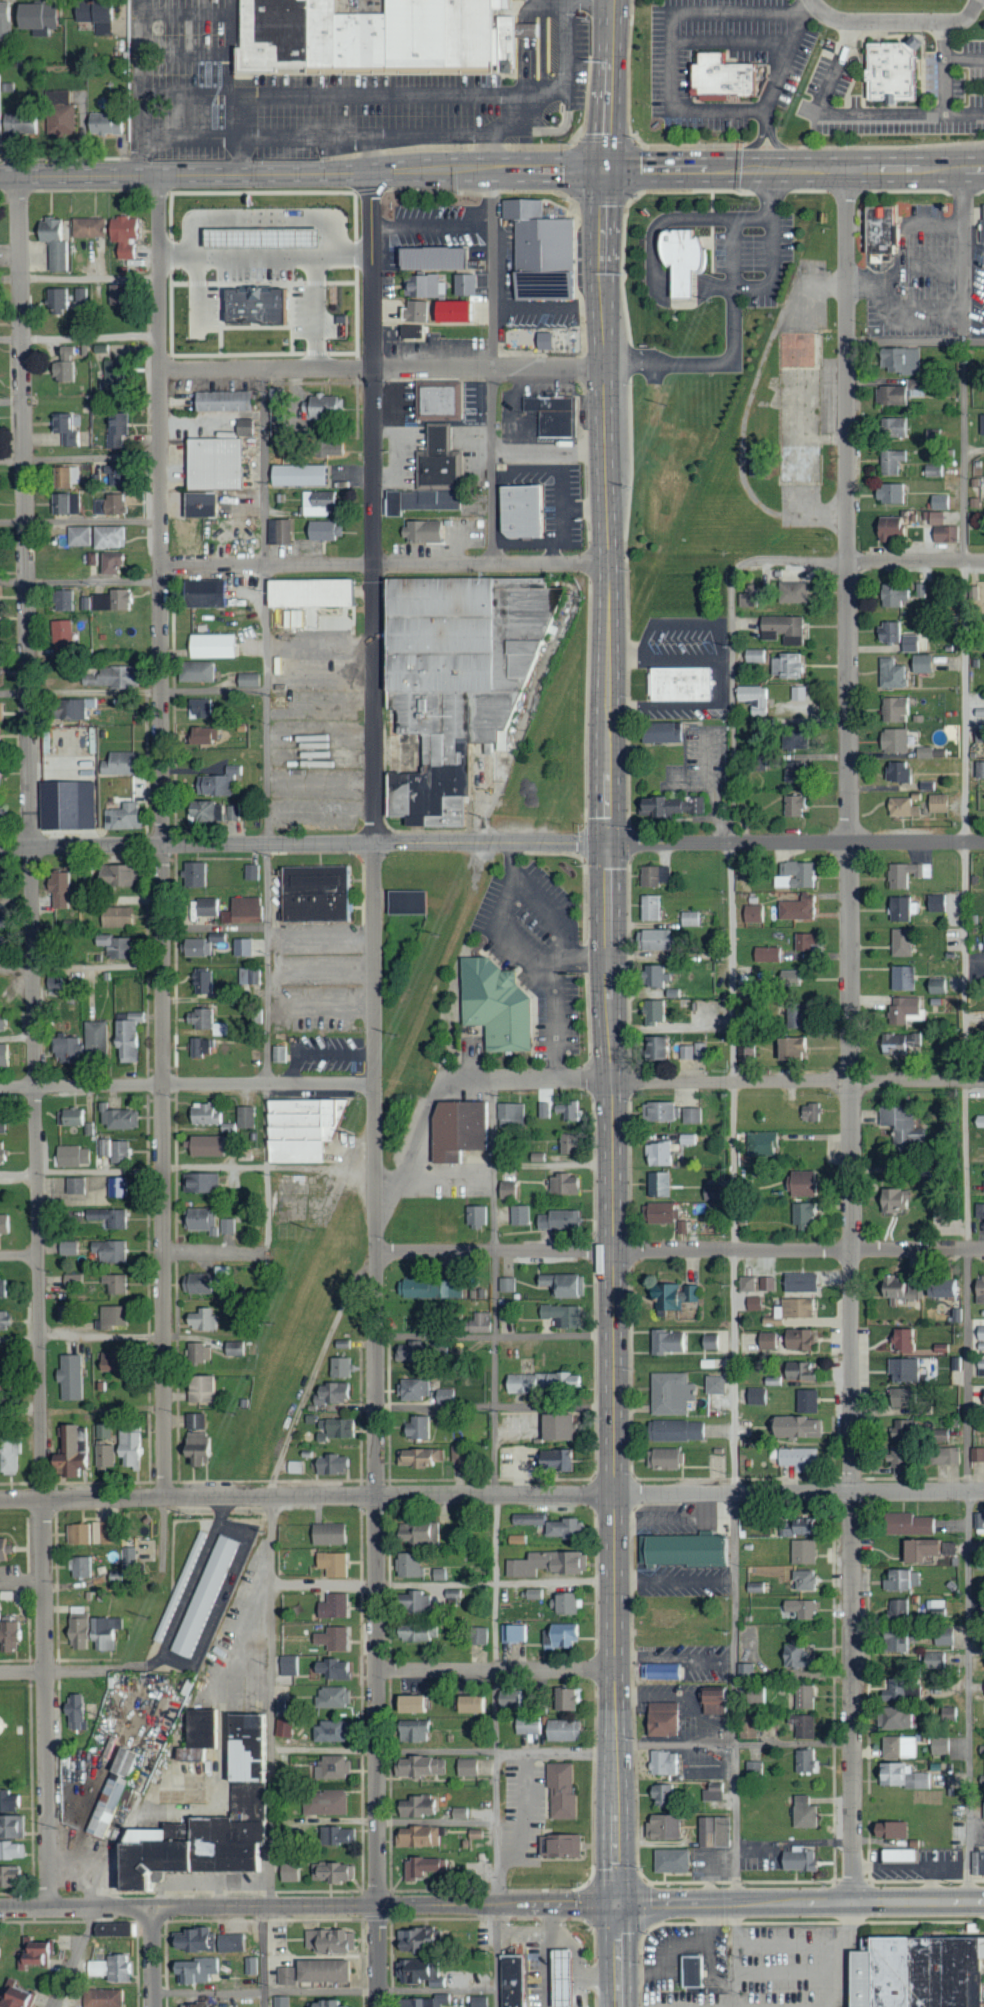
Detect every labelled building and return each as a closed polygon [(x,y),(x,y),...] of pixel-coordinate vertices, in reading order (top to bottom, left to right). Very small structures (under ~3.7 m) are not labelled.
[(279,73),(279,67),(499,68),(499,73),(519,73),(519,8),(524,2),(510,2),(509,0),(384,0),(384,11),(339,11),(339,0),(236,0),(236,73),(279,73)] [(9,2),(0,2),(0,37),(9,37),(9,2)] [(73,23),(107,22),(106,3),(72,4),(73,23)] [(32,30),(32,38),(47,37),(47,30),(56,30),(56,5),(13,6),(13,31),(32,30)] [(109,35),(109,23),(93,23),(93,35),(109,35)] [(513,37),(537,37),(537,26),(513,26),(513,37)] [(870,98),(870,42),(917,41),(917,97),(870,98)] [(758,98),(694,98),(694,52),(731,52),(731,63),(758,63),(758,98)] [(74,135),(73,104),(68,104),(68,91),(47,91),(48,136),(74,135)] [(123,136),(123,115),(85,114),(85,135),(123,136)] [(2,135),(37,134),(37,115),(1,116),(2,135)] [(518,298),(518,219),(502,219),(502,198),(549,199),(549,219),(575,219),(575,298),(518,298)] [(869,206),(869,252),(897,252),(897,244),(902,244),(902,223),(897,223),(897,206),(869,206)] [(71,238),(93,239),(93,253),(104,253),(104,219),(72,218),(71,238)] [(135,219),(108,218),(108,243),(115,244),(115,259),(133,260),(134,242),(135,243),(135,219)] [(67,242),(62,242),(62,219),(42,219),(42,224),(35,224),(35,243),(46,243),(46,272),(67,272),(67,242)] [(694,296),(673,296),(673,263),(667,263),(662,252),(662,238),(666,227),(694,227),(694,236),(701,236),(705,246),(706,258),(702,268),(694,270),(694,296)] [(286,325),(286,289),(258,289),(258,248),(314,248),(314,231),(199,231),(199,248),(249,247),(249,288),(220,288),(220,325),(286,325)] [(463,271),(463,249),(397,250),(397,271),(463,271)] [(452,296),(473,297),(474,275),(452,275),(452,296)] [(443,283),(437,283),(436,276),(401,277),(402,299),(443,298),(443,283)] [(122,286),(107,285),(106,305),(121,305),(122,286)] [(45,290),(45,315),(62,315),(62,308),(67,308),(67,289),(45,290)] [(87,289),(74,289),(74,303),(86,303),(87,289)] [(426,323),(426,302),(403,302),(402,323),(426,323)] [(399,339),(420,339),(421,327),(399,327),(399,339)] [(779,331),(821,332),(820,481),(778,480),(779,331)] [(548,334),(534,334),(534,351),(549,351),(548,334)] [(72,347),(58,347),(58,361),(72,360),(72,347)] [(918,373),(917,349),(876,349),(877,374),(918,373)] [(121,392),(122,361),(102,361),(102,382),(98,382),(98,391),(121,392)] [(51,383),(74,383),(74,362),(51,363),(51,383)] [(904,387),(873,386),(873,406),(903,406),(904,387)] [(416,387),(416,422),(437,422),(437,420),(459,419),(459,401),(458,401),(458,387),(416,387)] [(192,394),(192,413),(249,412),(248,392),(192,394)] [(304,396),(303,419),(341,421),(342,397),(304,396)] [(576,435),(539,434),(540,411),(523,411),(523,396),(577,397),(576,435)] [(78,431),(72,432),(71,415),(51,415),(51,434),(59,434),(60,448),(79,447),(78,431)] [(124,437),(124,416),(106,416),(107,449),(120,449),(120,437),(124,437)] [(878,438),(905,438),(906,419),(878,419),(878,438)] [(234,435),(250,436),(251,421),(235,420),(234,435)] [(417,487),(461,486),(460,451),(449,452),(448,427),(426,427),(426,457),(416,457),(417,487)] [(924,438),(937,439),(938,430),(924,430),(924,438)] [(238,491),(238,440),(185,440),(184,490),(238,491)] [(312,458),(340,458),(340,442),(312,441),(312,458)] [(879,476),(897,476),(897,463),(906,463),(905,451),(878,452),(879,476)] [(322,466),(268,467),(268,488),(322,487),(322,466)] [(940,466),(922,467),(922,478),(941,477),(940,466)] [(78,488),(77,468),(51,469),(52,488),(78,488)] [(101,487),(121,486),(120,471),(100,472),(101,487)] [(504,537),(503,484),(543,483),(544,536),(504,537)] [(874,486),(874,504),(903,505),(904,487),(874,486)] [(399,511),(459,511),(459,492),(384,492),(384,517),(399,517),(399,511)] [(300,517),(334,517),(334,493),(300,493),(300,517)] [(217,495),(182,494),(182,518),(216,519),(217,495)] [(78,515),(77,495),(52,495),(53,515),(78,515)] [(123,516),(123,495),(105,495),(105,500),(92,501),(93,516),(123,516)] [(948,496),(929,496),(929,511),(948,510),(948,496)] [(941,513),(927,513),(927,526),(941,526),(941,513)] [(888,543),(887,539),(899,539),(898,518),(875,519),(875,543),(888,543)] [(288,521),(266,520),(266,545),(288,546),(288,521)] [(402,523),(402,545),(441,544),(440,521),(402,523)] [(305,522),(304,540),(339,541),(340,523),(305,522)] [(88,527),(67,528),(67,547),(88,546),(88,527)] [(122,528),(92,527),(92,549),(122,550),(122,528)] [(957,527),(931,527),(931,543),(957,543),(957,527)] [(99,577),(120,577),(120,554),(99,554),(99,577)] [(389,577),(391,816),(408,816),(409,826),(470,825),(471,743),(501,742),(501,730),(508,730),(566,587),(547,588),(547,575),(389,577)] [(223,582),(182,581),(181,608),(222,609),(223,582)] [(264,610),(348,609),(347,581),(264,582),(264,610)] [(777,604),(806,604),(806,584),(777,583),(777,604)] [(924,584),(915,584),(915,598),(924,598),(924,584)] [(879,609),(898,609),(898,602),(905,603),(906,587),(879,587),(879,609)] [(977,587),(967,587),(968,602),(978,601),(977,587)] [(130,590),(107,590),(107,595),(96,595),(97,611),(130,611),(130,590)] [(61,591),(62,611),(78,610),(77,591),(61,591)] [(737,591),(737,608),(756,607),(756,591),(737,591)] [(776,640),(776,635),(782,635),(782,646),(802,646),(801,617),(758,617),(759,641),(776,640)] [(77,655),(76,620),(57,620),(58,655),(77,655)] [(897,623),(876,623),(877,644),(897,644),(897,623)] [(233,658),(232,635),(187,636),(187,659),(233,658)] [(916,636),(899,637),(900,653),(916,653),(916,636)] [(765,650),(744,650),(744,663),(765,663),(765,650)] [(770,659),(771,679),(801,679),(801,654),(778,654),(778,659),(770,659)] [(929,674),(928,656),(910,657),(910,674),(929,674)] [(878,690),(905,689),(905,666),(893,667),(893,659),(877,659),(878,690)] [(177,663),(177,683),(212,683),(213,664),(177,663)] [(143,688),(143,666),(104,666),(104,671),(81,671),(81,680),(103,681),(103,687),(143,688)] [(652,667),(714,667),(714,701),(652,701),(652,667)] [(258,675),(235,675),(236,688),(258,688),(258,675)] [(736,702),(749,702),(750,717),(767,716),(766,687),(736,688),(736,702)] [(880,699),(880,723),(907,723),(907,698),(880,699)] [(90,719),(89,708),(99,707),(99,699),(70,700),(70,720),(90,719)] [(187,720),(211,719),(210,700),(187,701),(187,720)] [(682,742),(682,723),(640,723),(640,742),(682,742)] [(217,745),(217,729),(186,729),(187,745),(217,745)] [(878,731),(879,754),(906,754),(906,730),(878,731)] [(930,748),(915,748),(915,760),(930,759),(930,748)] [(106,775),(144,774),(144,751),(114,752),(114,760),(106,761),(106,775)] [(884,763),(884,784),(908,784),(907,762),(884,763)] [(973,779),(983,779),(983,763),(974,762),(973,779)] [(783,784),(803,783),(802,763),(782,763),(783,784)] [(224,776),(200,777),(201,796),(232,795),(232,776),(241,776),(241,766),(223,767),(224,776)] [(48,830),(98,829),(97,781),(47,782),(48,830)] [(918,791),(933,791),(933,783),(918,782),(918,791)] [(946,814),(946,796),(927,795),(927,813),(946,814)] [(782,797),(782,818),(802,818),(801,797),(782,797)] [(702,798),(636,800),(636,820),(678,818),(678,815),(703,814),(702,798)] [(887,819),(918,818),(918,807),(908,807),(908,799),(886,800),(887,819)] [(229,801),(197,802),(197,821),(230,820),(229,801)] [(128,803),(128,809),(109,809),(109,829),(147,829),(147,803),(128,803)] [(9,828),(10,808),(0,808),(0,827),(9,828)] [(78,860),(78,873),(93,873),(92,860),(78,860)] [(207,887),(206,862),(186,862),(186,870),(183,870),(183,876),(186,876),(186,887),(207,887)] [(772,887),(813,888),(813,862),(779,862),(778,876),(773,876),(772,887)] [(887,888),(907,889),(907,877),(929,878),(930,864),(887,863),(887,888)] [(138,884),(102,885),(102,865),(138,864),(138,884)] [(260,880),(246,880),(246,865),(260,865),(260,880)] [(350,866),(285,867),(286,921),(351,920),(350,866)] [(669,867),(640,866),(639,887),(659,887),(659,882),(668,882),(669,867)] [(9,887),(9,871),(0,871),(0,887),(9,887)] [(70,872),(53,872),(53,878),(49,878),(49,892),(54,892),(54,909),(70,908),(70,872)] [(428,891),(391,891),(391,914),(428,914),(428,891)] [(945,912),(945,894),(926,895),(926,912),(945,912)] [(659,896),(640,895),(639,920),(659,920),(659,896)] [(777,919),(812,920),(812,895),(799,895),(799,901),(777,901),(777,919)] [(909,897),(888,897),(888,922),(908,921),(908,914),(917,914),(917,902),(909,902),(909,897)] [(263,923),(263,898),(233,898),(233,911),(223,911),(223,923),(263,923)] [(218,916),(218,899),(198,899),(198,916),(218,916)] [(5,927),(0,927),(0,905),(5,905),(5,915),(9,915),(9,922),(5,922),(5,927)] [(743,923),(762,923),(762,905),(743,905),(743,923)] [(133,907),(104,906),(104,927),(133,927),(133,907)] [(699,926),(698,911),(680,912),(680,926),(699,926)] [(911,929),(890,929),(890,956),(911,957),(911,929)] [(667,930),(636,930),(635,950),(667,950),(667,930)] [(210,933),(210,941),(226,941),(226,933),(210,933)] [(809,952),(809,945),(817,945),(817,934),(793,934),(793,952),(809,952)] [(139,957),(139,939),(134,939),(134,938),(115,938),(115,935),(99,935),(99,946),(107,946),(108,956),(114,956),(114,959),(134,958),(134,957),(139,957)] [(212,955),(212,943),(207,943),(207,939),(187,939),(187,942),(185,942),(185,944),(182,944),(182,951),(185,951),(185,953),(187,954),(187,957),(207,957),(207,955),(212,955)] [(251,939),(231,939),(231,957),(251,956),(251,939)] [(780,948),(753,947),(752,961),(779,962),(780,948)] [(103,963),(103,952),(86,952),(87,963),(103,963)] [(532,1050),(489,1052),(488,1024),(465,1025),(464,958),(490,957),(504,971),(516,971),(517,982),(532,998),(532,1050)] [(396,963),(389,964),(390,985),(397,985),(396,963)] [(663,988),(663,966),(645,965),(644,987),(663,988)] [(889,990),(914,990),(914,967),(890,966),(889,990)] [(213,993),(213,968),(196,968),(196,973),(194,973),(194,979),(196,979),(196,993),(213,993)] [(260,968),(240,968),(240,985),(260,985),(260,968)] [(778,986),(800,985),(800,970),(778,970),(778,986)] [(48,988),(48,974),(63,974),(63,988),(48,988)] [(945,978),(926,979),(927,994),(945,994),(945,978)] [(920,997),(893,997),(893,1005),(886,1005),(887,1025),(906,1024),(906,1021),(925,1020),(924,1008),(920,1008),(920,997)] [(664,1022),(663,1000),(643,1001),(643,1026),(653,1026),(653,1022),(664,1022)] [(784,1028),(806,1029),(806,1005),(784,1004),(784,1028)] [(213,1008),(197,1008),(197,1012),(189,1012),(189,1023),(196,1023),(196,1030),(213,1030),(213,1023),(213,1008)] [(262,1008),(252,1008),(252,1024),(262,1024),(262,1008)] [(5,1029),(0,1029),(0,1014),(8,1014),(8,1026),(5,1026),(5,1029)] [(138,1062),(138,1020),(118,1020),(118,1048),(121,1048),(121,1063),(138,1062)] [(86,1022),(108,1021),(109,1065),(87,1065),(86,1022)] [(213,1023),(227,1022),(228,1035),(213,1035),(213,1030),(213,1023)] [(879,1055),(906,1056),(907,1046),(920,1046),(920,1034),(879,1033),(879,1055)] [(193,1036),(193,1057),(213,1057),(213,1036),(195,1036),(193,1036)] [(641,1058),(663,1059),(664,1038),(642,1037),(641,1058)] [(774,1038),(775,1060),(804,1060),(803,1037),(774,1038)] [(80,1062),(80,1054),(83,1054),(83,1045),(80,1045),(80,1038),(53,1038),(54,1051),(57,1051),(57,1062),(80,1062)] [(8,1043),(0,1043),(0,1070),(1,1070),(1,1067),(8,1067),(8,1043)] [(704,1043),(692,1043),(692,1059),(704,1059),(704,1043)] [(286,1046),(274,1045),(273,1062),(286,1062),(286,1046)] [(691,1046),(679,1046),(679,1059),(691,1059),(691,1046)] [(737,1061),(753,1060),(752,1046),(736,1046),(737,1061)] [(271,1162),(271,1099),(351,1099),(335,1140),(326,1140),(326,1162),(271,1162)] [(435,1118),(442,1102),(487,1101),(487,1148),(462,1148),(462,1162),(435,1162),(435,1118)] [(550,1118),(550,1102),(537,1103),(537,1118),(550,1118)] [(578,1102),(552,1104),(552,1114),(562,1113),(562,1122),(579,1121),(578,1102)] [(136,1127),(135,1110),(108,1110),(107,1103),(98,1103),(99,1129),(136,1127)] [(188,1124),(221,1124),(221,1113),(211,1113),(210,1103),(188,1104),(188,1124)] [(523,1104),(497,1103),(496,1127),(523,1128),(523,1104)] [(678,1104),(640,1103),(640,1120),(678,1122),(678,1104)] [(819,1104),(799,1104),(799,1121),(818,1122),(819,1104)] [(923,1142),(923,1129),(912,1129),(912,1106),(878,1107),(878,1128),(891,1128),(891,1149),(913,1148),(913,1142),(923,1142)] [(252,1129),(252,1107),(236,1107),(236,1129),(252,1129)] [(681,1124),(701,1124),(701,1108),(681,1108),(681,1124)] [(84,1126),(84,1111),(57,1110),(56,1125),(84,1126)] [(11,1112),(0,1112),(0,1134),(10,1134),(11,1112)] [(746,1158),(775,1156),(774,1132),(745,1133),(746,1158)] [(558,1154),(574,1154),(573,1135),(558,1135),(558,1154)] [(678,1145),(695,1145),(696,1135),(678,1135),(678,1145)] [(221,1136),(187,1136),(187,1156),(222,1156),(221,1136)] [(109,1157),(109,1163),(129,1164),(130,1141),(101,1140),(100,1156),(109,1157)] [(644,1166),(671,1166),(671,1143),(644,1143),(644,1166)] [(56,1167),(89,1167),(89,1147),(56,1147),(56,1167)] [(235,1160),(250,1160),(250,1149),(236,1148),(235,1160)] [(543,1154),(528,1154),(529,1162),(543,1162),(543,1154)] [(668,1172),(646,1173),(646,1197),(668,1197),(668,1172)] [(814,1172),(782,1172),(782,1197),(813,1197),(814,1172)] [(217,1174),(182,1174),(182,1193),(216,1193),(217,1174)] [(547,1175),(548,1194),(577,1194),(577,1175),(547,1175)] [(69,1194),(84,1194),(84,1178),(69,1177),(69,1194)] [(106,1197),(125,1197),(125,1178),(106,1178),(106,1197)] [(516,1182),(497,1182),(497,1199),(515,1199),(516,1182)] [(702,1201),(714,1201),(714,1186),(702,1186),(702,1201)] [(906,1188),(877,1189),(878,1212),(907,1211),(906,1188)] [(671,1204),(640,1203),(640,1224),(670,1225),(671,1204)] [(791,1203),(791,1225),(814,1225),(814,1204),(791,1203)] [(975,1204),(975,1218),(983,1218),(983,1204),(975,1204)] [(464,1225),(486,1225),(486,1207),(464,1206),(464,1225)] [(509,1226),(528,1225),(528,1206),(509,1206),(509,1226)] [(213,1232),(213,1209),(183,1209),(183,1232),(213,1232)] [(124,1210),(103,1210),(103,1229),(125,1229),(124,1210)] [(578,1229),(578,1210),(545,1211),(545,1215),(534,1215),(535,1230),(578,1229)] [(15,1233),(14,1213),(0,1214),(0,1233),(15,1233)] [(219,1234),(232,1234),(233,1219),(219,1219),(219,1234)] [(686,1234),(686,1221),(676,1220),(676,1234),(686,1234)] [(83,1255),(82,1240),(66,1240),(66,1255),(83,1255)] [(129,1262),(129,1241),(96,1240),(96,1252),(101,1252),(100,1261),(129,1262)] [(111,1294),(131,1293),(130,1273),(107,1274),(107,1285),(111,1285),(111,1294)] [(209,1273),(181,1274),(182,1294),(209,1294),(209,1273)] [(815,1273),(783,1273),(783,1292),(815,1292),(815,1273)] [(67,1274),(67,1287),(86,1287),(85,1274),(67,1274)] [(550,1298),(582,1298),(582,1276),(535,1275),(535,1287),(550,1287),(550,1298)] [(975,1275),(973,1304),(983,1304),(983,1275),(975,1275)] [(738,1292),(754,1292),(754,1278),(739,1277),(738,1292)] [(759,1291),(773,1291),(773,1278),(759,1277),(759,1291)] [(10,1297),(10,1278),(0,1278),(0,1297),(10,1297)] [(515,1278),(499,1278),(498,1292),(514,1292),(515,1278)] [(914,1301),(914,1280),(879,1279),(879,1297),(889,1298),(888,1301),(914,1301)] [(924,1297),(955,1298),(956,1281),(924,1280),(924,1297)] [(471,1299),(471,1284),(396,1283),(396,1298),(471,1299)] [(659,1285),(659,1292),(649,1293),(650,1311),(680,1309),(680,1303),(698,1302),(697,1284),(680,1285),(680,1284),(659,1285)] [(745,1298),(746,1311),(760,1311),(760,1297),(745,1298)] [(810,1299),(780,1300),(780,1307),(772,1307),(773,1319),(811,1318),(810,1299)] [(132,1324),(131,1305),(111,1306),(111,1315),(101,1316),(101,1329),(117,1329),(117,1325),(132,1324)] [(578,1306),(538,1305),(537,1318),(554,1319),(553,1329),(578,1329),(578,1306)] [(209,1308),(196,1308),(197,1315),(183,1315),(184,1331),(216,1330),(215,1316),(209,1316),(209,1308)] [(960,1309),(950,1308),(950,1322),(960,1322),(960,1309)] [(11,1310),(0,1310),(0,1327),(12,1327),(11,1310)] [(467,1333),(490,1333),(490,1313),(472,1313),(472,1321),(466,1321),(467,1333)] [(983,1338),(983,1327),(976,1327),(976,1338),(983,1338)] [(817,1330),(784,1329),(783,1351),(810,1352),(810,1343),(817,1343),(817,1330)] [(912,1329),(890,1329),(891,1353),(913,1352),(912,1329)] [(684,1353),(683,1332),(649,1333),(649,1353),(684,1353)] [(775,1350),(775,1333),(756,1333),(757,1350),(775,1350)] [(717,1350),(717,1335),(700,1335),(700,1350),(717,1350)] [(211,1359),(211,1343),(192,1342),(192,1359),(211,1359)] [(243,1342),(223,1342),(223,1356),(243,1356),(243,1342)] [(419,1343),(393,1344),(394,1361),(420,1361),(419,1343)] [(143,1350),(117,1349),(117,1353),(108,1353),(107,1370),(127,1370),(127,1371),(142,1372),(143,1350)] [(87,1399),(86,1354),(65,1354),(65,1399),(87,1399)] [(328,1378),(350,1378),(350,1358),(328,1358),(328,1378)] [(917,1382),(916,1359),(886,1360),(887,1383),(917,1382)] [(975,1359),(976,1377),(983,1376),(983,1359),(975,1359)] [(813,1363),(783,1362),(782,1380),(812,1381),(813,1363)] [(649,1416),(686,1415),(685,1401),(695,1401),(695,1384),(686,1384),(686,1373),(649,1374),(649,1416)] [(194,1402),(221,1402),(222,1374),(194,1374),(194,1402)] [(503,1374),(503,1393),(533,1393),(533,1390),(579,1390),(579,1374),(503,1374)] [(704,1394),(724,1394),(724,1376),(704,1376),(704,1394)] [(428,1399),(427,1380),(397,1380),(397,1399),(428,1399)] [(349,1404),(348,1383),(324,1383),(324,1392),(312,1393),(312,1404),(349,1404)] [(745,1405),(766,1405),(766,1389),(745,1388),(745,1405)] [(887,1389),(888,1408),(917,1407),(916,1388),(887,1389)] [(454,1389),(434,1390),(435,1405),(454,1405),(454,1389)] [(816,1390),(795,1391),(795,1414),(816,1413),(816,1390)] [(191,1428),(209,1429),(209,1413),(191,1412),(191,1428)] [(569,1441),(568,1415),(538,1415),(538,1441),(569,1441)] [(429,1439),(428,1417),(409,1417),(410,1424),(402,1425),(403,1439),(429,1439)] [(768,1418),(768,1439),(821,1439),(821,1418),(768,1418)] [(354,1439),(354,1419),(315,1420),(316,1440),(354,1439)] [(646,1421),(645,1441),(702,1442),(702,1422),(646,1421)] [(888,1442),(909,1442),(909,1421),(888,1421),(888,1442)] [(115,1423),(100,1423),(100,1438),(114,1438),(115,1423)] [(98,1467),(98,1459),(85,1459),(84,1424),(64,1425),(65,1475),(86,1475),(85,1468),(98,1467)] [(146,1431),(135,1431),(135,1425),(123,1425),(124,1457),(126,1457),(126,1467),(144,1466),(144,1454),(147,1454),(146,1431)] [(931,1442),(946,1442),(945,1429),(931,1430),(931,1442)] [(212,1465),(212,1455),(221,1455),(221,1449),(217,1449),(216,1433),(192,1433),(193,1465),(212,1465)] [(0,1438),(0,1454),(5,1454),(5,1473),(24,1473),(24,1437),(0,1438)] [(120,1467),(119,1442),(101,1442),(102,1468),(120,1467)] [(450,1462),(459,1462),(459,1444),(450,1444),(450,1462)] [(901,1447),(886,1447),(887,1468),(902,1468),(901,1447)] [(792,1466),(792,1471),(816,1471),(815,1448),(775,1449),(776,1466),(792,1466)] [(958,1448),(928,1448),(928,1465),(958,1464),(958,1448)] [(969,1449),(969,1463),(983,1462),(983,1448),(969,1449)] [(433,1468),(433,1462),(443,1461),(443,1449),(397,1450),(397,1469),(433,1468)] [(569,1471),(569,1450),(536,1450),(536,1471),(569,1471)] [(647,1450),(646,1470),(681,1470),(681,1450),(647,1450)] [(315,1475),(347,1474),(346,1456),(314,1457),(315,1475)] [(300,1474),(301,1462),(286,1462),(286,1473),(300,1474)] [(542,1526),(542,1515),(510,1514),(510,1525),(542,1526)] [(934,1534),(933,1514),(883,1515),(883,1535),(934,1534)] [(578,1539),(579,1520),(558,1519),(558,1522),(542,1522),(542,1538),(578,1539)] [(96,1521),(95,1543),(122,1543),(122,1521),(96,1521)] [(809,1536),(810,1521),(780,1521),(780,1536),(809,1536)] [(73,1543),(94,1543),(94,1523),(73,1523),(73,1543)] [(437,1523),(394,1524),(394,1546),(438,1545),(437,1523)] [(342,1524),(310,1524),(311,1546),(343,1545),(342,1524)] [(161,1641),(155,1639),(202,1530),(208,1532),(161,1641)] [(222,1533),(172,1649),(190,1657),(241,1542),(222,1533)] [(523,1535),(507,1536),(507,1544),(523,1544),(523,1535)] [(728,1568),(640,1568),(640,1536),(728,1536),(728,1568)] [(13,1560),(13,1552),(17,1552),(17,1537),(0,1537),(0,1560),(13,1560)] [(814,1540),(790,1540),(790,1565),(814,1565),(814,1540)] [(901,1564),(921,1564),(920,1557),(954,1556),(953,1541),(900,1541),(901,1564)] [(139,1547),(126,1547),(126,1564),(129,1564),(128,1579),(144,1579),(144,1563),(139,1563),(139,1547)] [(504,1577),(535,1578),(535,1573),(584,1574),(584,1553),(525,1552),(525,1561),(505,1560),(504,1577)] [(344,1579),(345,1553),(315,1553),(314,1570),(323,1570),(323,1578),(344,1579)] [(394,1578),(423,1578),(423,1567),(417,1567),(418,1554),(395,1553),(394,1578)] [(78,1577),(95,1576),(95,1556),(77,1556),(78,1577)] [(445,1580),(445,1569),(431,1569),(431,1581),(445,1580)] [(815,1571),(793,1571),(793,1591),(815,1591),(815,1571)] [(881,1580),(881,1590),(909,1591),(910,1586),(918,1586),(918,1572),(885,1571),(885,1580),(881,1580)] [(746,1593),(764,1592),(764,1581),(745,1582),(746,1593)] [(180,1592),(178,1591),(172,1607),(179,1610),(187,1587),(183,1585),(180,1592)] [(541,1590),(520,1590),(520,1599),(541,1600),(541,1590)] [(429,1614),(428,1592),(394,1594),(395,1610),(407,1609),(407,1615),(429,1614)] [(316,1618),(347,1618),(347,1593),(325,1594),(325,1603),(315,1603),(316,1618)] [(574,1615),(574,1608),(576,1608),(576,1594),(552,1594),(552,1615),(574,1615)] [(907,1621),(908,1600),(887,1599),(887,1620),(907,1621)] [(815,1601),(782,1600),(781,1612),(795,1612),(795,1620),(815,1620),(815,1601)] [(944,1601),(925,1600),(925,1616),(944,1616),(944,1601)] [(122,1617),(96,1617),(75,1617),(75,1648),(91,1648),(91,1641),(98,1641),(98,1650),(122,1650),(122,1617)] [(26,1620),(8,1620),(10,1651),(23,1651),(22,1641),(27,1641),(26,1620)] [(544,1649),(575,1649),(575,1625),(544,1624),(544,1649)] [(526,1625),(500,1625),(500,1643),(526,1643),(526,1625)] [(437,1643),(437,1626),(393,1626),(393,1643),(437,1643)] [(325,1651),(346,1651),(346,1627),(325,1627),(325,1633),(310,1634),(311,1645),(325,1645),(325,1651)] [(487,1628),(468,1628),(468,1645),(487,1646),(487,1628)] [(951,1628),(932,1628),(933,1646),(952,1646),(951,1628)] [(883,1653),(908,1652),(907,1634),(882,1635),(883,1653)] [(780,1655),(781,1668),(809,1668),(808,1651),(800,1652),(800,1645),(782,1646),(783,1655),(780,1655)] [(945,1669),(945,1652),(922,1651),(922,1668),(945,1669)] [(285,1675),(301,1675),(302,1655),(286,1655),(285,1675)] [(349,1661),(312,1660),(312,1680),(348,1681),(349,1661)] [(752,1664),(736,1665),(736,1680),(753,1679),(752,1664)] [(681,1679),(681,1665),(640,1666),(640,1680),(681,1679)] [(904,1701),(904,1681),(883,1680),(882,1700),(904,1701)] [(793,1687),(793,1710),(813,1709),(813,1686),(793,1687)] [(315,1688),(315,1707),(348,1708),(348,1688),(315,1688)] [(744,1704),(765,1703),(764,1688),(743,1689),(744,1704)] [(492,1708),(518,1709),(518,1691),(493,1690),(492,1708)] [(574,1691),(552,1690),(552,1712),(573,1713),(574,1691)] [(699,1715),(722,1714),(721,1691),(699,1691),(699,1715)] [(90,1693),(74,1693),(73,1729),(89,1730),(90,1693)] [(393,1713),(426,1713),(426,1697),(394,1697),(393,1713)] [(454,1714),(484,1714),(484,1697),(454,1697),(454,1714)] [(288,1700),(276,1700),(276,1716),(288,1716),(288,1700)] [(677,1736),(677,1702),(648,1702),(648,1715),(644,1715),(644,1736),(677,1736)] [(211,1760),(209,1745),(217,1745),(217,1709),(189,1709),(189,1747),(180,1747),(179,1760),(211,1760)] [(233,1712),(233,1816),(195,1817),(195,1821),(167,1821),(167,1828),(133,1828),(125,1840),(126,1891),(157,1890),(157,1871),(262,1870),(262,1841),(268,1841),(267,1711),(233,1712)] [(910,1730),(911,1712),(876,1711),(876,1729),(910,1730)] [(813,1739),(813,1716),(792,1715),(792,1739),(813,1739)] [(539,1718),(513,1719),(513,1735),(539,1734),(539,1718)] [(297,1720),(281,1719),(280,1736),(297,1737),(297,1720)] [(396,1743),(427,1742),(426,1720),(396,1721),(396,1743)] [(576,1742),(577,1721),(543,1720),(543,1742),(576,1742)] [(311,1743),(343,1743),(343,1723),(311,1723),(311,1743)] [(739,1739),(755,1739),(755,1724),(739,1725),(739,1739)] [(915,1737),(881,1737),(881,1758),(915,1759),(915,1737)] [(929,1755),(948,1755),(948,1738),(929,1738),(929,1755)] [(124,1744),(141,1751),(105,1836),(89,1829),(124,1744)] [(813,1750),(795,1749),(795,1773),(813,1773),(813,1750)] [(649,1775),(650,1751),(673,1751),(673,1775),(649,1775)] [(345,1780),(346,1756),(315,1756),(315,1780),(345,1780)] [(392,1776),(443,1778),(444,1759),(393,1757),(392,1776)] [(455,1777),(475,1777),(475,1759),(454,1760),(455,1777)] [(548,1815),(549,1761),(577,1762),(576,1815),(548,1815)] [(745,1777),(761,1777),(762,1762),(745,1762),(745,1777)] [(876,1764),(877,1788),(929,1787),(929,1773),(910,1773),(910,1764),(876,1764)] [(721,1802),(721,1784),(706,1783),(705,1801),(721,1802)] [(649,1807),(672,1806),(672,1786),(649,1786),(649,1807)] [(28,1799),(14,1800),(14,1789),(0,1789),(0,1811),(28,1810),(28,1799)] [(135,1792),(128,1790),(120,1816),(127,1818),(135,1792)] [(345,1816),(345,1791),(307,1790),(307,1815),(345,1816)] [(396,1818),(433,1817),(433,1796),(405,1796),(405,1802),(395,1802),(396,1818)] [(791,1828),(814,1828),(814,1807),(808,1807),(808,1796),(792,1796),(791,1828)] [(450,1820),(467,1819),(466,1808),(450,1809),(450,1820)] [(31,1837),(30,1814),(4,1815),(5,1838),(31,1837)] [(677,1841),(678,1816),(646,1816),(646,1840),(677,1841)] [(727,1848),(727,1818),(697,1818),(697,1848),(727,1848)] [(880,1822),(881,1839),(905,1839),(905,1822),(880,1822)] [(359,1844),(360,1828),(328,1827),(327,1842),(359,1844)] [(443,1837),(443,1829),(394,1828),(394,1847),(438,1848),(438,1837),(443,1837)] [(542,1852),(542,1832),(583,1832),(583,1853),(542,1852)] [(30,1858),(29,1841),(0,1842),(0,1860),(30,1858)] [(780,1872),(813,1871),(813,1851),(801,1851),(801,1847),(789,1847),(789,1852),(780,1852),(780,1872)] [(656,1874),(655,1851),(689,1850),(689,1873),(656,1874)] [(912,1850),(878,1851),(879,1863),(912,1862),(912,1850)] [(403,1881),(420,1880),(420,1873),(444,1873),(444,1858),(403,1859),(403,1881)] [(318,1882),(362,1881),(361,1861),(318,1862),(318,1882)] [(282,1864),(282,1881),(305,1881),(305,1864),(282,1864)] [(0,1867),(0,1886),(28,1886),(28,1866),(0,1867)] [(220,1950),(219,1929),(179,1930),(179,1950),(220,1950)] [(311,1948),(320,1948),(320,1952),(360,1952),(360,1929),(311,1929),(311,1948)] [(394,1930),(393,1950),(437,1951),(438,1932),(394,1930)] [(250,1951),(249,1933),(224,1934),(224,1952),(250,1951)] [(874,1935),(983,1934),(983,2006),(854,2006),(854,1948),(874,1948),(874,1935)] [(60,1946),(32,1946),(32,1964),(60,1964),(60,1946)] [(577,2006),(576,1947),(553,1947),(554,2006),(577,2006)] [(525,1953),(501,1953),(502,2006),(526,2006),(525,1953)] [(92,1961),(93,1982),(136,1980),(136,1967),(133,1967),(132,1954),(111,1955),(111,1961),(92,1961)] [(685,1987),(685,1955),(703,1955),(703,1987),(685,1987)] [(260,1956),(246,1957),(247,1974),(260,1974),(260,1956)] [(224,1974),(223,1958),(179,1959),(179,1973),(183,1973),(183,1983),(213,1983),(213,1974),(224,1974)] [(360,1959),(306,1960),(307,1982),(360,1981),(360,1959)] [(300,1967),(283,1967),(283,1984),(300,1984),(300,1967)] [(41,1992),(9,1982),(1,2006),(37,2006),(41,1992)] [(88,2006),(126,2006),(126,1992),(88,1991),(88,2006)] [(430,1995),(430,1999),(394,2000),(394,2006),(440,2006),(449,2005),(448,1995),(430,1995)] [(279,1996),(279,2006),(294,2006),(294,1996),(279,1996)]
